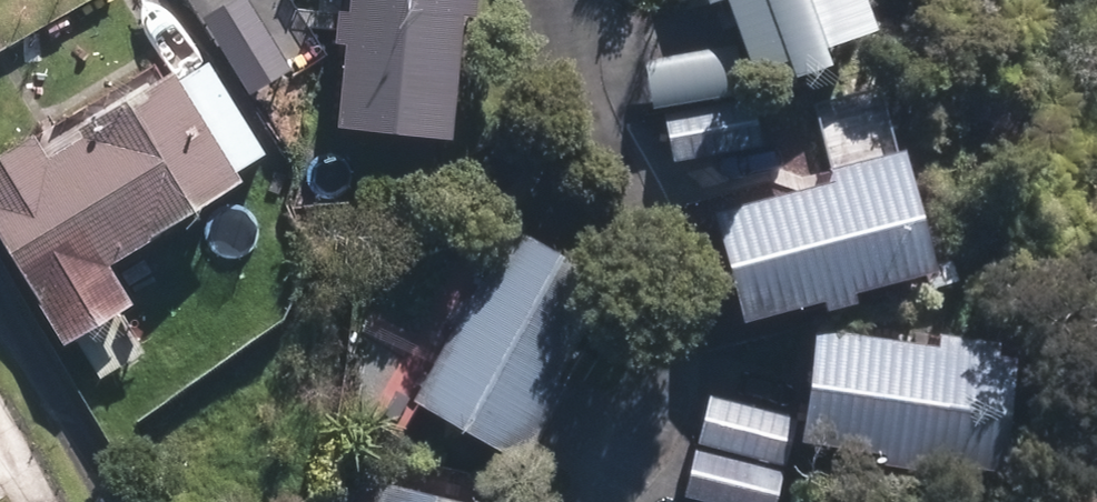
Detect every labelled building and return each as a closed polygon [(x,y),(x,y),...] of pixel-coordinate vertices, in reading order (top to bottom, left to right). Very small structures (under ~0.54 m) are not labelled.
[(200,14),(246,86),(279,65),(237,0),(223,0),(200,14)] [(332,120),(432,131),(446,1),(457,2),(458,0),(345,0),(332,120)] [(737,63),(854,22),(846,0),(715,0),(737,63)] [(724,55),(652,63),(656,102),(728,94),(724,55)] [(0,146),(0,246),(53,333),(110,299),(81,250),(220,167),(162,71),(90,114),(97,125),(41,158),(25,131),(0,146)] [(741,102),(662,116),(669,151),(747,137),(741,102)] [(884,168),(712,209),(735,305),(907,265),(884,168)] [(584,278),(504,232),(407,401),(500,454),(541,382),(529,375),(584,278)] [(987,356),(810,331),(796,431),(973,456),(987,356)] [(767,417),(707,399),(696,438),(756,455),(767,417)] [(690,449),(680,490),(729,501),(753,501),(762,466),(690,449)] [(369,492),(367,501),(415,501),(369,492)]
